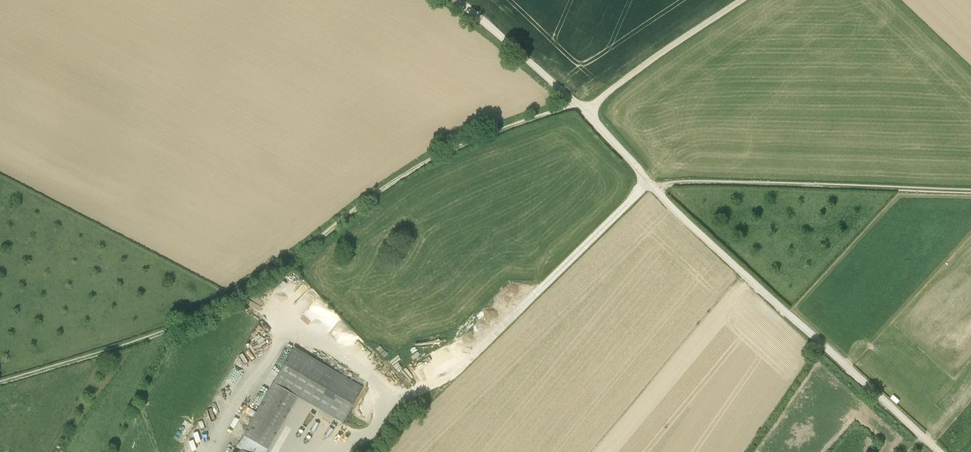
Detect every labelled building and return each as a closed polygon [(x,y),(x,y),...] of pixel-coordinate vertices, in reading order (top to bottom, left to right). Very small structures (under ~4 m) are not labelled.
[(240,451),(267,451),(298,398),(342,423),(363,387),(294,347),(273,383),(237,447),(241,449),(240,451)]
